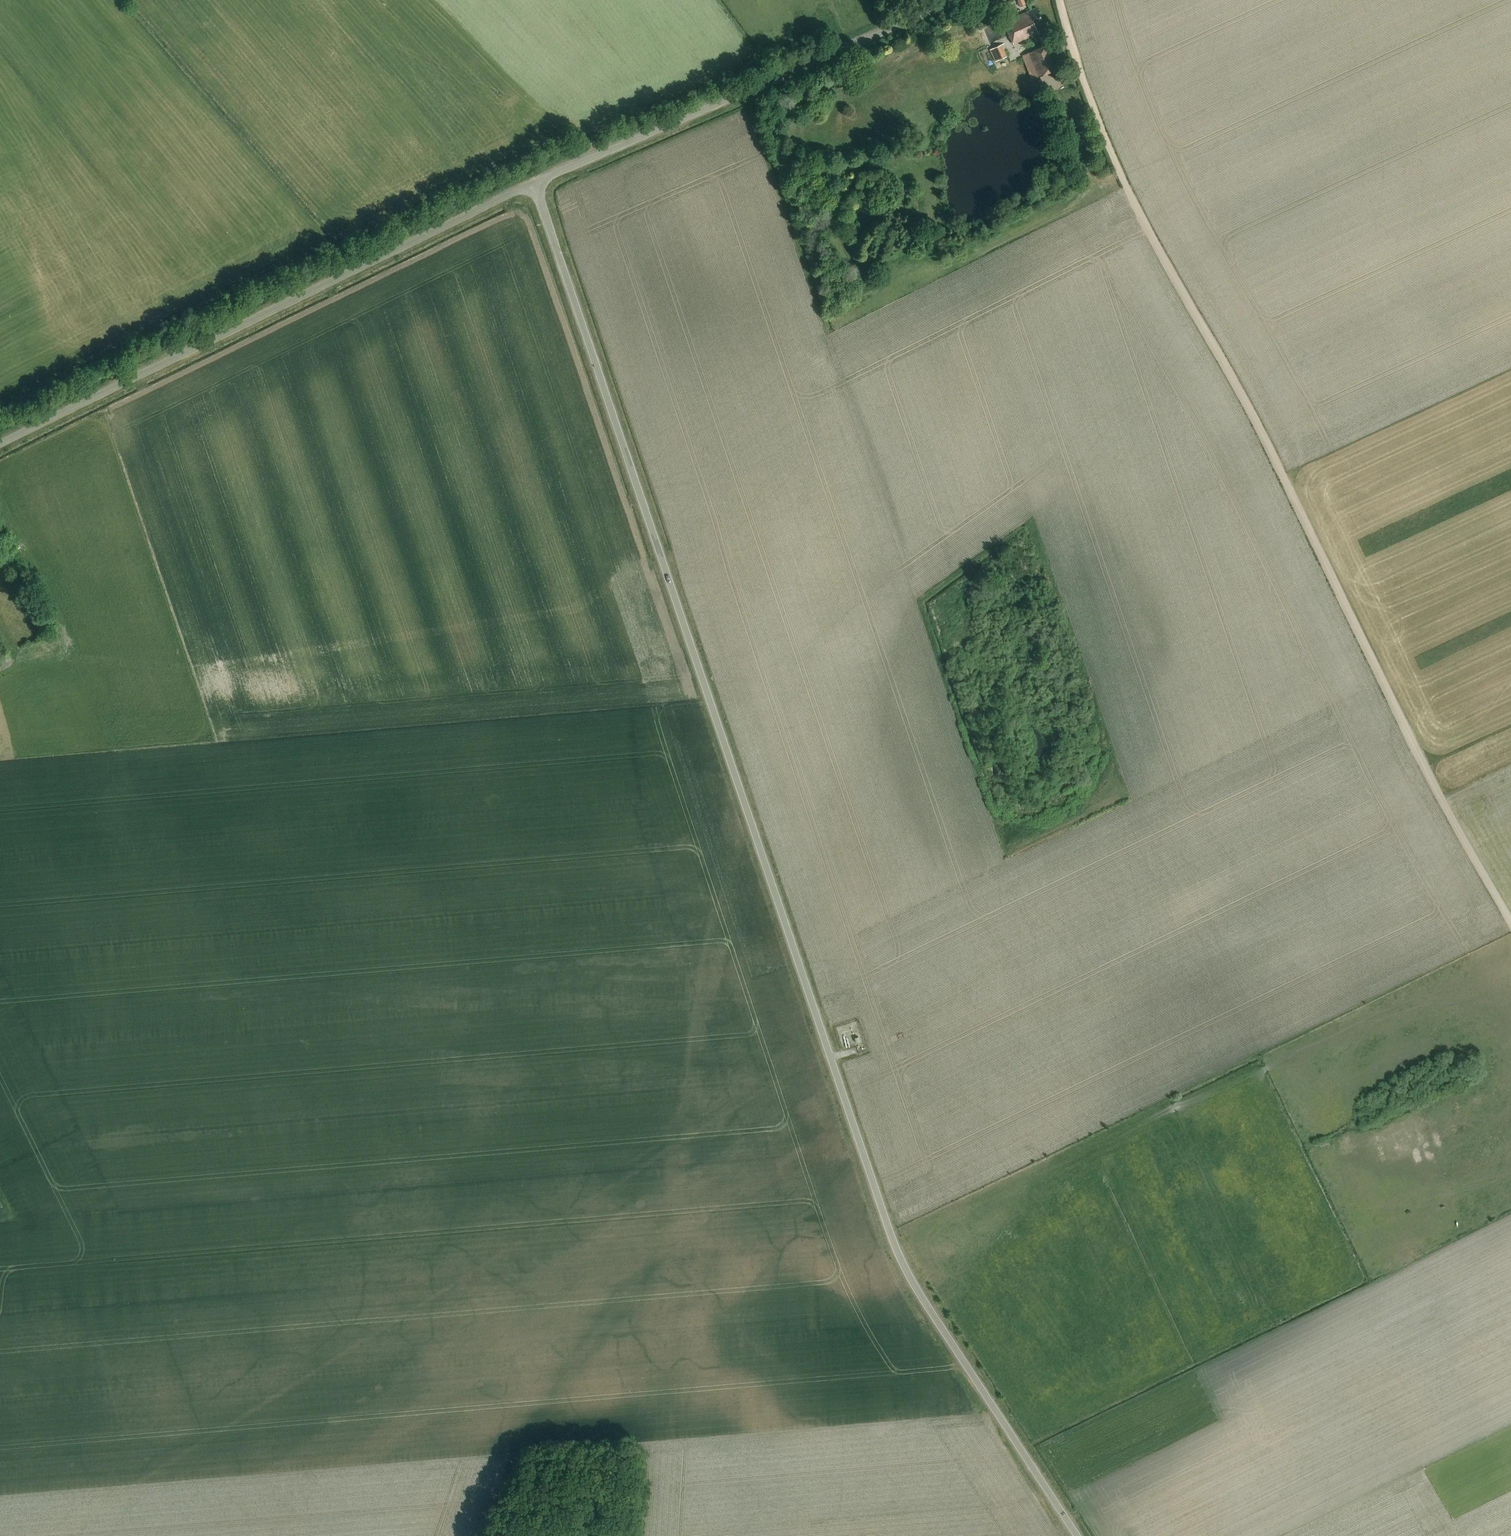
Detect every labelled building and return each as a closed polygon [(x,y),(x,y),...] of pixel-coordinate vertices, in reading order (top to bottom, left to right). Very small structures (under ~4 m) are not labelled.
[(975,7),(978,14),(988,10),(985,3),(975,7)] [(1035,28),(1043,24),(1036,9),(1003,23),(1013,45),(1038,34),(1035,28)] [(995,61),(1007,56),(1002,44),(990,50),(995,61)] [(1031,52),(1022,55),(1031,80),(1040,76),(1031,52)]
